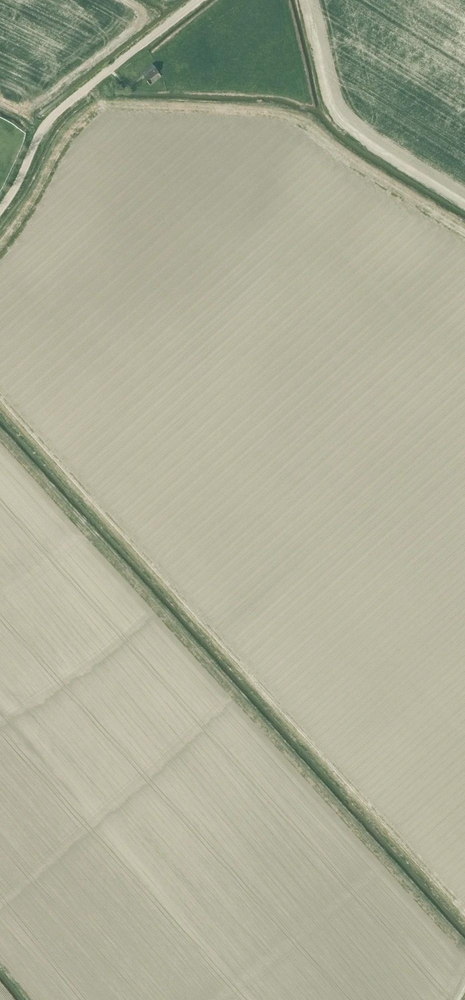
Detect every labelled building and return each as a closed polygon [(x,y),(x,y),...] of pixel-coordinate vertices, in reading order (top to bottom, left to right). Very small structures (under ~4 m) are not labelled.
[(141,74),(146,81),(157,72),(151,65),(141,74)]
